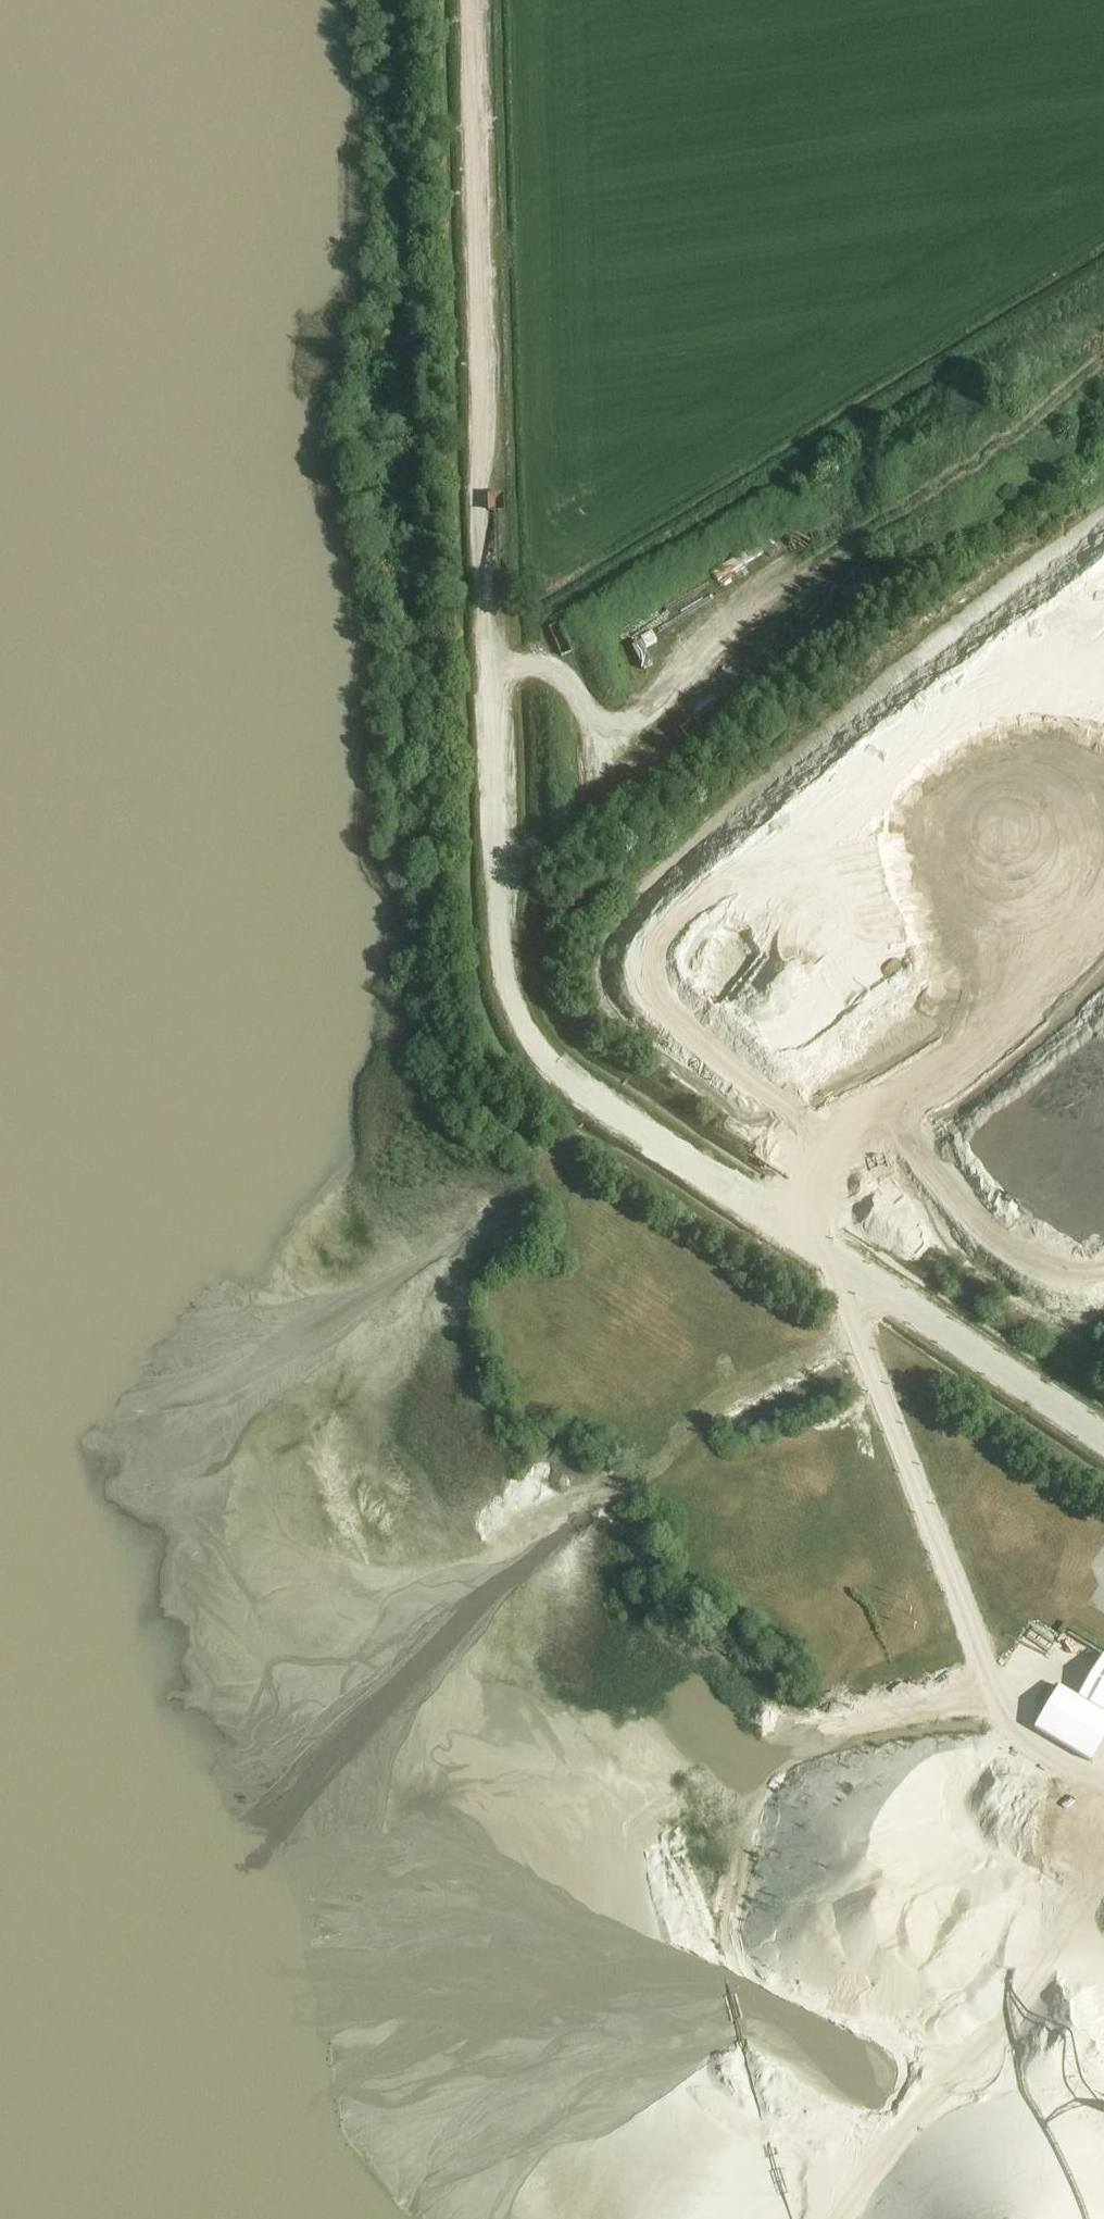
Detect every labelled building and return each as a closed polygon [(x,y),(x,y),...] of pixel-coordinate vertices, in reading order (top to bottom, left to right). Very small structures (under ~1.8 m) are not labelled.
[(1103,1714),(1103,1656),(1078,1699),(1103,1714)]
